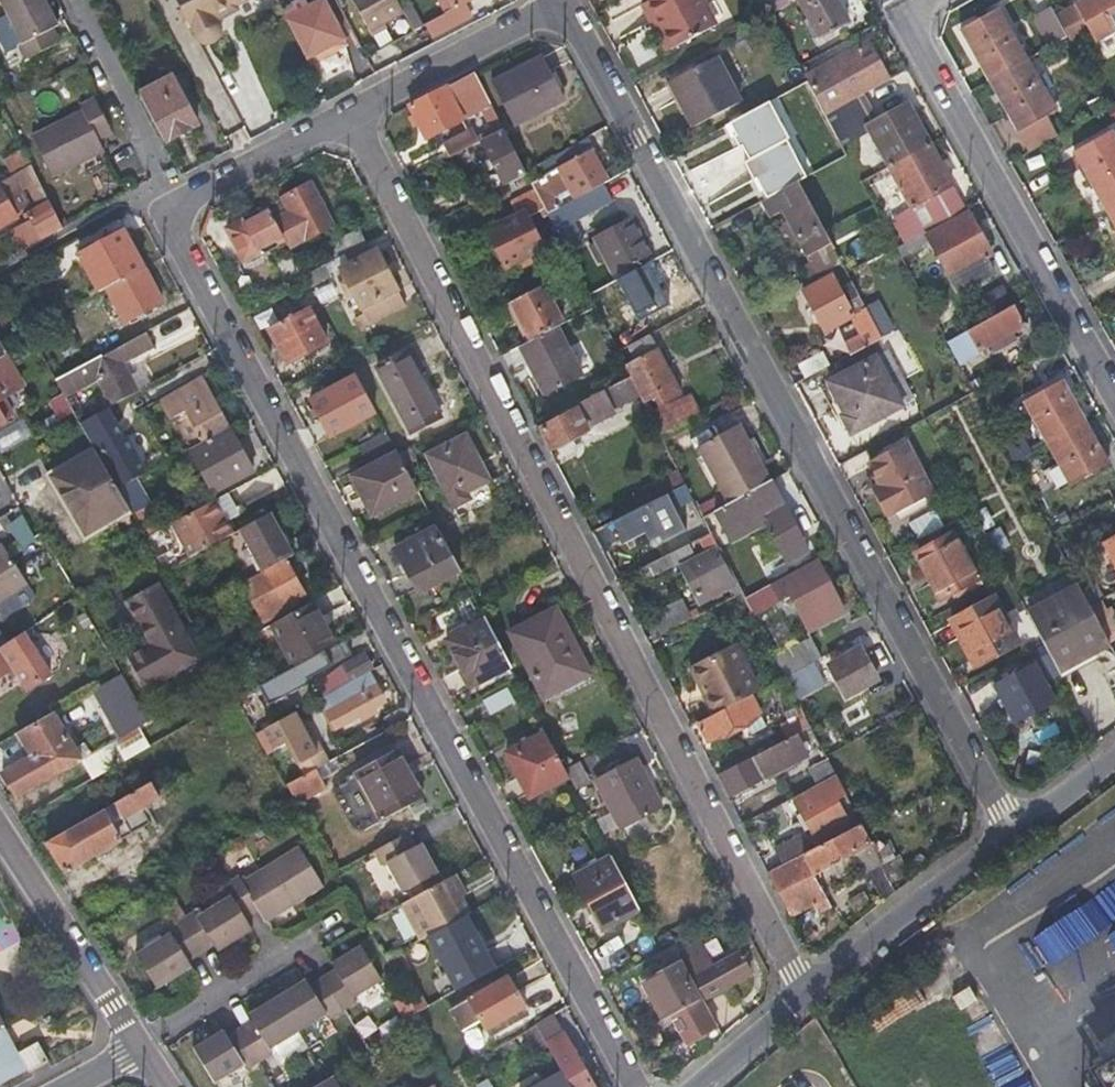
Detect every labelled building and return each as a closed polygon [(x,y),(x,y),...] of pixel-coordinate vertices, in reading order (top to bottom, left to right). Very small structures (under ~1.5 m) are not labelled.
[(6,12),(30,0),(0,0),(0,1),(6,12)] [(6,12),(20,42),(15,45),(22,59),(51,44),(44,30),(50,27),(56,24),(44,0),(30,0),(6,12)] [(193,34),(201,43),(206,44),(210,44),(215,41),(217,36),(218,31),(217,25),(214,19),(222,14),(214,0),(175,0),(193,34)] [(222,14),(248,0),(214,0),(222,14)] [(285,19),(304,9),(299,0),(276,0),(285,19)] [(285,19),(306,58),(341,38),(322,0),(304,9),(285,19)] [(403,9),(398,0),(357,0),(354,2),(369,27),(403,9)] [(414,28),(422,23),(410,0),(398,0),(403,9),(414,28)] [(425,21),(432,36),(462,21),(454,6),(466,0),(439,0),(445,10),(425,21)] [(650,22),(655,20),(671,49),(714,25),(700,0),(649,0),(641,5),(650,22)] [(837,0),(798,0),(818,35),(848,20),(837,0)] [(1089,31),(1095,41),(1113,31),(1114,30),(1114,0),(1077,0),(1073,2),(1075,5),(1089,31)] [(1066,35),(1070,42),(1089,31),(1075,5),(1055,15),(1066,35)] [(991,80),(1027,59),(998,8),(962,28),(991,80)] [(655,20),(650,22),(646,25),(663,54),(671,49),(655,20)] [(44,30),(51,44),(58,41),(50,27),(44,30)] [(808,84),(823,111),(853,95),(886,77),(865,41),(837,58),(841,66),(808,84)] [(564,101),(542,55),(492,81),(515,127),(564,101)] [(739,103),(713,58),(670,81),(694,128),(739,103)] [(1055,109),(1027,59),(991,80),(1018,130),(1055,109)] [(491,104),(474,72),(446,87),(463,119),(469,115),(482,109),(491,104)] [(142,92),(167,141),(199,124),(173,75),(142,92)] [(463,119),(446,87),(409,107),(426,138),(463,119)] [(102,152),(98,142),(94,134),(109,126),(92,95),(78,102),(81,108),(31,134),(53,177),(102,152)] [(823,111),(837,139),(865,124),(868,121),(853,95),(823,111)] [(887,164),(928,141),(906,101),(868,121),(865,124),(887,164)] [(503,128),(491,104),(482,109),(486,117),(489,115),(497,132),(503,128)] [(469,115),(463,119),(469,131),(470,133),(474,131),(477,130),(469,115)] [(94,134),(98,142),(113,135),(109,126),(94,134)] [(527,175),(525,171),(503,128),(497,132),(482,140),(506,186),(527,175)] [(758,136),(745,143),(737,129),(724,136),(748,178),(774,165),(758,136)] [(1114,209),(1114,132),(1114,130),(1075,151),(1110,212),(1114,209)] [(446,143),(453,155),(479,141),(474,131),(470,133),(469,131),(446,143)] [(964,207),(928,141),(887,164),(910,204),(888,217),(901,244),(924,230),(964,207)] [(13,177),(32,166),(20,143),(11,148),(16,157),(5,163),(13,177)] [(605,183),(606,182),(591,151),(559,168),(575,198),(604,183),(605,183)] [(42,238),(62,227),(32,166),(13,177),(0,184),(0,228),(18,219),(13,210),(25,203),(19,192),(26,188),(36,206),(22,214),(25,220),(13,227),(23,245),(40,235),(42,238)] [(761,200),(787,185),(780,173),(753,187),(761,200)] [(761,200),(758,201),(767,218),(780,211),(809,263),(834,251),(823,229),(797,179),(787,185),(761,200)] [(613,201),(604,183),(575,198),(563,205),(564,208),(577,202),(583,215),(613,201)] [(548,185),(535,191),(545,209),(547,212),(553,209),(558,206),(548,185)] [(291,196),(268,208),(285,240),(290,248),(296,244),(298,245),(304,242),(304,240),(309,237),(312,238),(324,232),(323,230),(333,225),(326,209),(323,210),(318,198),(320,197),(314,187),(312,188),(311,186),(291,194),(291,196)] [(545,209),(535,191),(511,203),(517,216),(489,230),(507,267),(544,249),(527,218),(545,209)] [(285,240),(268,208),(227,229),(244,262),(285,240)] [(547,212),(566,250),(582,243),(571,221),(562,225),(553,209),(547,212)] [(966,210),(925,234),(928,240),(956,291),(991,271),(984,256),(990,252),(966,210)] [(595,236),(598,242),(605,257),(613,272),(648,254),(629,220),(595,236)] [(338,257),(366,242),(359,230),(332,244),(338,257)] [(925,234),(924,230),(901,244),(896,246),(900,256),(928,240),(925,234)] [(106,288),(143,268),(123,232),(79,256),(98,292),(106,288)] [(605,257),(598,242),(591,246),(598,261),(605,257)] [(407,305),(377,249),(341,268),(348,283),(344,285),(352,300),(356,298),(362,310),(356,313),(358,317),(355,318),(361,329),(407,305)] [(799,268),(805,280),(840,262),(834,251),(809,263),(799,268)] [(304,275),(308,284),(310,287),(332,275),(325,264),(304,275)] [(161,301),(143,268),(106,288),(124,322),(161,301)] [(856,293),(850,281),(838,287),(832,275),(802,290),(824,330),(848,317),(852,315),(845,299),(856,293)] [(544,284),(510,301),(530,339),(556,326),(565,322),(544,284)] [(975,298),(986,318),(1009,304),(999,285),(975,298)] [(1024,323),(1013,302),(1009,304),(986,318),(947,342),(958,361),(988,345),(993,352),(1007,344),(1002,335),(1024,323)] [(327,343),(309,308),(271,329),(289,363),(327,343)] [(848,354),(879,337),(863,308),(852,315),(848,317),(857,333),(842,341),(848,354)] [(182,314),(150,329),(157,346),(190,331),(182,314)] [(530,339),(522,345),(546,394),(582,375),(556,326),(530,339)] [(102,413),(138,393),(122,365),(155,348),(146,332),(57,382),(65,396),(66,398),(98,380),(107,395),(96,402),(102,413)] [(682,393),(651,333),(617,350),(631,376),(638,389),(650,411),(682,393)] [(116,347),(109,335),(86,348),(92,360),(116,347)] [(422,363),(414,349),(380,367),(414,431),(441,416),(416,367),(422,363)] [(794,365),(801,379),(827,365),(820,352),(794,365)] [(21,385),(4,356),(0,358),(0,398),(21,385)] [(901,407),(873,357),(824,383),(842,415),(839,416),(849,434),(901,407)] [(191,449),(228,428),(200,376),(162,398),(191,449)] [(331,435),(377,412),(357,376),(312,399),(331,435)] [(631,376),(557,414),(560,420),(542,429),(552,449),(588,431),(586,426),(617,410),(612,403),(638,389),(631,376)] [(1047,442),(1084,419),(1061,379),(1023,400),(1047,442)] [(65,396),(55,402),(65,420),(76,414),(66,398),(65,396)] [(1108,460),(1084,419),(1047,442),(1070,482),(1108,460)] [(119,491),(131,484),(148,474),(127,438),(126,439),(116,421),(88,437),(98,455),(119,491)] [(728,503),(770,481),(740,426),(699,448),(728,503)] [(252,473),(228,430),(189,452),(213,494),(252,473)] [(420,491),(399,454),(387,431),(358,447),(368,467),(351,476),(373,516),(420,491)] [(467,434),(427,455),(451,500),(491,479),(467,434)] [(884,492),(878,496),(890,518),(933,495),(905,443),(869,462),(880,484),(884,492)] [(87,535),(130,512),(119,491),(98,455),(56,477),(87,535)] [(669,492),(686,483),(679,469),(633,492),(639,506),(669,492)] [(807,551),(770,481),(728,503),(721,508),(733,528),(761,514),(787,562),(807,551)] [(146,539),(158,533),(131,484),(119,491),(130,512),(146,539)] [(873,488),(878,496),(884,492),(880,484),(873,488)] [(228,520),(241,513),(230,492),(217,499),(228,520)] [(639,506),(618,518),(624,531),(670,507),(675,505),(669,492),(639,506)] [(675,505),(670,507),(688,542),(707,533),(690,497),(675,505)] [(231,534),(212,501),(171,525),(190,558),(231,534)] [(910,521),(919,539),(946,526),(938,508),(910,521)] [(22,549),(39,538),(24,513),(7,524),(22,549)] [(262,572),(292,554),(268,513),(239,530),(262,572)] [(419,593),(461,572),(438,527),(397,549),(419,593)] [(146,539),(158,561),(170,555),(158,533),(146,539)] [(976,579),(952,534),(913,554),(937,600),(976,579)] [(1103,542),(1114,564),(1114,536),(1103,542)] [(686,546),(642,569),(650,585),(673,572),(672,564),(691,555),(686,546)] [(2,548),(0,549),(0,604),(26,588),(2,548)] [(697,601),(728,585),(734,582),(716,549),(681,567),(697,601)] [(843,612),(816,559),(772,583),(781,600),(789,597),(794,606),(799,603),(812,628),(843,612)] [(304,596),(285,562),(244,585),(264,623),(291,608),(289,605),(304,596)] [(734,595),(742,591),(737,581),(734,582),(728,585),(734,595)] [(1087,606),(1076,585),(1024,610),(1041,642),(1057,672),(1108,647),(1107,644),(1087,606)] [(201,662),(158,588),(127,605),(151,649),(130,661),(147,692),(201,662)] [(745,597),(754,615),(771,606),(761,588),(745,597)] [(1087,606),(1107,644),(1114,639),(1114,618),(1103,596),(1087,606)] [(645,623),(652,637),(691,617),(680,597),(661,607),(665,612),(645,623)] [(187,613),(193,623),(221,608),(216,598),(187,613)] [(1017,642),(993,599),(950,622),(974,665),(1017,642)] [(333,645),(311,605),(276,624),(298,663),(333,645)] [(543,700),(584,679),(565,645),(571,642),(554,611),(508,635),(543,700)] [(472,687),(512,667),(487,620),(448,641),(472,687)] [(15,668),(28,692),(51,678),(25,634),(0,649),(0,677),(15,668)] [(812,661),(821,656),(812,639),(777,658),(786,676),(812,661)] [(750,695),(757,692),(732,645),(689,667),(714,714),(750,695)] [(332,652),(330,648),(260,688),(269,705),(310,682),(308,680),(350,657),(344,646),(332,652)] [(877,679),(860,649),(830,665),(846,694),(877,679)] [(367,672),(373,668),(365,651),(345,661),(328,679),(334,689),(367,672)] [(786,676),(798,699),(824,684),(812,661),(786,676)] [(1055,704),(1033,663),(992,685),(1013,725),(1055,704)] [(334,689),(321,696),(328,709),(327,712),(335,727),(382,701),(367,672),(334,689)] [(141,707),(121,673),(93,689),(109,719),(114,717),(117,722),(141,707)] [(490,714),(516,704),(510,688),(484,698),(490,714)] [(714,714),(698,723),(708,741),(741,724),(761,714),(750,695),(714,714)] [(796,732),(811,725),(799,702),(787,708),(791,717),(778,724),(785,738),(796,732)] [(53,712),(19,731),(34,755),(3,773),(17,797),(52,777),(82,760),(53,712)] [(316,754),(294,712),(275,723),(297,764),(316,754)] [(764,721),(761,714),(741,724),(744,731),(764,721)] [(255,732),(271,760),(282,753),(273,738),(276,736),(270,724),(255,732)] [(785,738),(750,757),(752,759),(719,776),(729,795),(807,754),(796,732),(785,738)] [(531,798),(570,778),(566,770),(546,735),(507,754),(531,798)] [(408,773),(394,748),(354,769),(380,818),(433,791),(419,767),(408,773)] [(52,777),(62,796),(108,770),(97,752),(82,760),(52,777)] [(661,804),(634,753),(594,774),(621,825),(661,804)] [(806,768),(814,783),(835,772),(827,758),(806,768)] [(589,783),(578,763),(566,770),(570,778),(576,789),(589,783)] [(326,786),(316,767),(285,784),(295,803),(308,796),(319,790),(326,786)] [(838,796),(845,793),(845,792),(836,775),(792,798),(813,839),(845,822),(833,799),(838,796)] [(100,812),(47,842),(65,872),(150,823),(142,809),(169,793),(161,777),(100,812)] [(319,790),(308,796),(312,803),(323,796),(319,790)] [(853,826),(860,822),(845,793),(838,796),(853,826)] [(39,827),(47,842),(100,812),(92,797),(39,827)] [(881,900),(894,889),(860,822),(853,826),(808,850),(779,865),(764,873),(787,917),(814,902),(819,910),(831,904),(812,871),(848,852),(853,862),(860,858),(881,900)] [(412,848),(404,833),(398,836),(406,851),(412,848)] [(406,888),(412,898),(434,885),(428,877),(435,873),(419,844),(412,848),(406,851),(398,836),(371,850),(380,865),(384,863),(400,891),(406,888)] [(772,850),(779,865),(808,850),(800,836),(772,850)] [(256,908),(261,915),(264,921),(322,886),(296,845),(240,879),(237,874),(223,883),(230,894),(243,916),(256,908)] [(640,912),(629,891),(612,859),(574,878),(602,930),(640,912)] [(417,942),(468,914),(455,892),(461,888),(454,875),(434,885),(412,898),(398,905),(417,942)] [(192,908),(178,916),(196,946),(208,938),(213,945),(217,950),(251,929),(248,924),(243,916),(230,894),(197,915),(192,908)] [(243,916),(248,924),(261,915),(256,908),(243,916)] [(187,962),(183,955),(196,946),(178,916),(165,924),(170,931),(134,952),(155,988),(191,967),(187,962)] [(482,963),(463,930),(434,945),(453,978),(482,963)] [(208,938),(196,946),(201,953),(213,945),(208,938)] [(719,963),(705,939),(680,953),(702,996),(749,971),(738,953),(719,963)] [(329,989),(342,1009),(354,1002),(351,997),(381,979),(357,944),(328,962),(333,968),(336,973),(323,981),(329,989)] [(196,946),(183,955),(187,962),(201,953),(196,946)] [(385,959),(394,976),(411,966),(401,950),(385,959)] [(667,1017),(701,998),(681,960),(642,982),(662,1020),(667,1017)] [(336,973),(333,968),(320,976),(323,981),(336,973)] [(311,989),(323,981),(320,976),(307,984),(311,989)] [(490,1037),(519,1019),(514,1012),(524,1006),(506,976),(469,999),(466,999),(451,1007),(463,1028),(480,1019),(490,1037)] [(275,996),(298,1030),(325,1014),(327,1018),(342,1009),(329,989),(323,981),(311,989),(307,984),(303,978),(275,996)] [(415,1012),(423,1007),(415,991),(406,997),(415,1012)] [(242,1033),(259,1060),(272,1052),(270,1048),(298,1030),(275,996),(248,1013),(251,1019),(256,1025),(242,1033)] [(667,1017),(682,1045),(716,1025),(701,998),(667,1017)] [(514,1012),(519,1019),(528,1013),(524,1006),(514,1012)] [(239,1028),(242,1033),(256,1025),(251,1019),(239,1028)] [(26,1068),(16,1052),(0,1023),(0,1082),(26,1068)] [(239,1028),(225,1035),(229,1041),(242,1033),(239,1028)] [(525,1029),(486,1053),(502,1080),(540,1057),(525,1029)] [(246,1069),(259,1060),(242,1033),(229,1041),(225,1035),(221,1030),(193,1047),(215,1082),(243,1065),(246,1069)] [(564,1031),(544,1043),(561,1071),(569,1086),(594,1086),(564,1031)] [(16,1052),(26,1068),(28,1071),(47,1062),(36,1041),(16,1052)] [(1100,1061),(1108,1074),(1087,1086),(1114,1086),(1114,1052),(1100,1061)] [(481,1068),(475,1071),(480,1079),(474,1082),(476,1086),(493,1086),(481,1068)] [(561,1071),(533,1086),(569,1086),(561,1071)] [(336,1073),(313,1086),(344,1086),(336,1073)]
